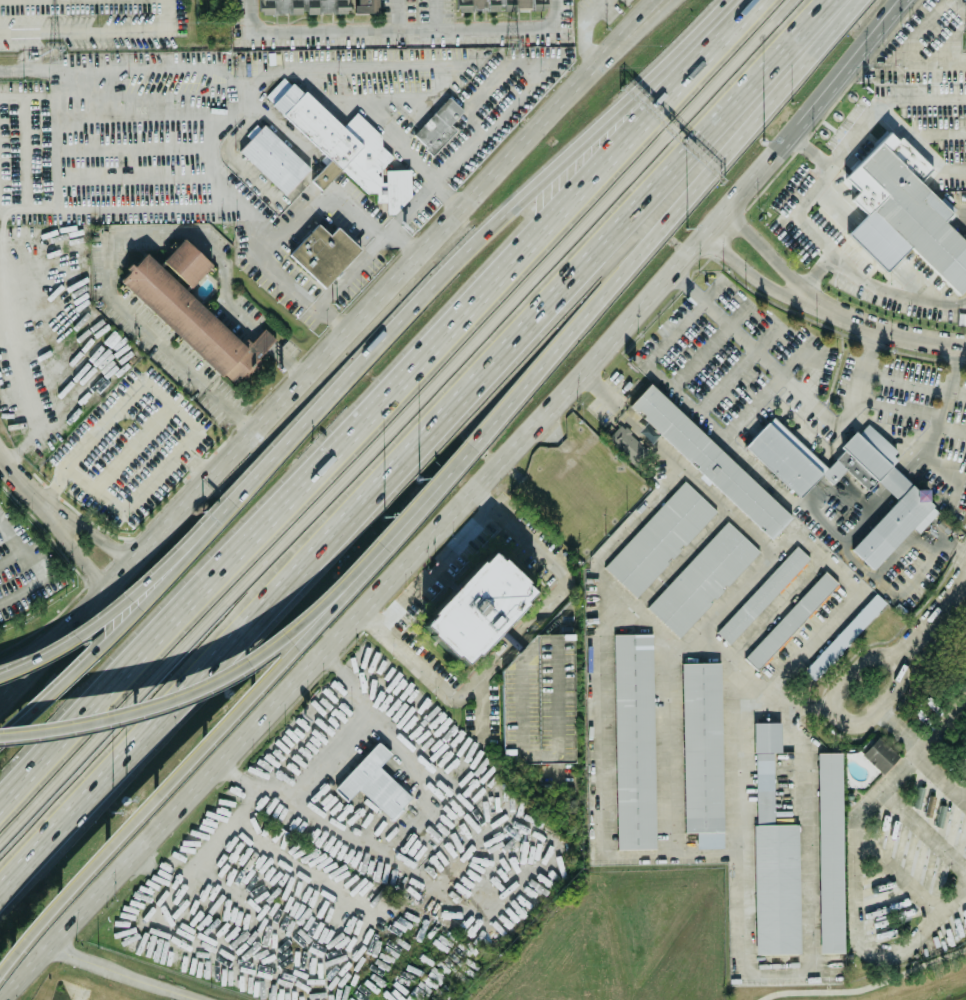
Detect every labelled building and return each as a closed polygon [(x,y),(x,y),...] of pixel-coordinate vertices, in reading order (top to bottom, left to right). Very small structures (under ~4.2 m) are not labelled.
[(348,12),(348,0),(258,0),(258,12),(305,12),(348,12)] [(355,12),(378,12),(378,0),(355,0),(355,12)] [(532,3),(545,3),(545,0),(455,0),(455,9),(532,9),(532,3)] [(412,196),(396,215),(387,215),(387,201),(376,201),(376,191),(368,192),(343,169),(324,189),(316,181),(335,161),(264,94),(283,74),(342,130),(357,114),(381,136),(381,146),(393,157),(394,171),(411,170),(412,196)] [(450,123),(463,109),(448,96),(412,134),(432,154),(456,129),(450,123)] [(238,149),(250,137),(246,134),(256,124),(259,127),(263,123),(309,167),(284,193),(238,149)] [(957,293),(965,284),(965,241),(965,242),(943,220),(950,212),(890,151),(899,142),(887,130),(842,175),(858,190),(850,198),(864,212),(845,231),(884,270),(909,245),(957,293)] [(288,254),(317,223),(329,235),(336,227),(359,248),(323,287),(288,254)] [(211,264),(183,237),(161,259),(189,286),(211,264)] [(119,279),(129,272),(124,267),(130,263),(135,266),(146,252),(245,348),(256,357),(246,369),(233,381),(223,371),(219,375),(119,279)] [(791,515),(649,382),(628,404),(771,537),(791,515)] [(826,466),(771,416),(744,445),(800,496),(820,473),(832,483),(845,468),(867,488),(875,479),(896,498),(850,548),(872,568),(911,525),(918,532),(938,510),(924,497),(926,495),(891,464),(900,455),(865,423),(857,432),(854,429),(839,446),(842,449),(826,466)] [(637,431),(650,442),(659,432),(646,421),(637,431)] [(606,438),(633,464),(647,449),(620,423),(606,438)] [(603,565),(683,479),(716,510),(684,544),(682,542),(678,547),(680,549),(672,558),(670,556),(666,560),(668,562),(636,596),(603,565)] [(758,549),(726,520),(646,606),(678,636),(758,549)] [(715,631),(728,643),(809,556),(796,544),(715,631)] [(429,612),(431,614),(422,623),(432,632),(430,634),(453,657),(455,655),(463,663),(473,652),(475,654),(524,603),(522,601),(532,591),(523,583),(525,581),(500,557),(498,558),(490,551),(480,561),(479,560),(429,612)] [(744,656),(757,668),(837,582),(824,570),(744,656)] [(802,669),(812,679),(885,602),(875,592),(802,669)] [(571,632),(535,633),(500,669),(501,709),(507,703),(507,702),(507,694),(521,694),(522,692),(534,692),(536,694),(536,709),(544,716),(544,729),(552,729),(554,731),(560,731),(560,740),(563,737),(573,736),(571,632)] [(655,847),(651,632),(612,633),(616,848),(655,847)] [(683,831),(695,831),(695,847),(722,846),(719,661),(680,662),(683,831)] [(779,721),(753,721),(755,822),(773,822),(772,751),(780,751),(779,721)] [(861,753),(881,772),(898,755),(877,735),(861,753)] [(378,766),(390,752),(377,740),(333,788),(346,800),(357,788),(391,818),(411,796),(378,766)] [(816,751),(819,952),(842,951),(840,751),(816,751)] [(799,952),(797,822),(752,823),(755,953),(799,952)]
